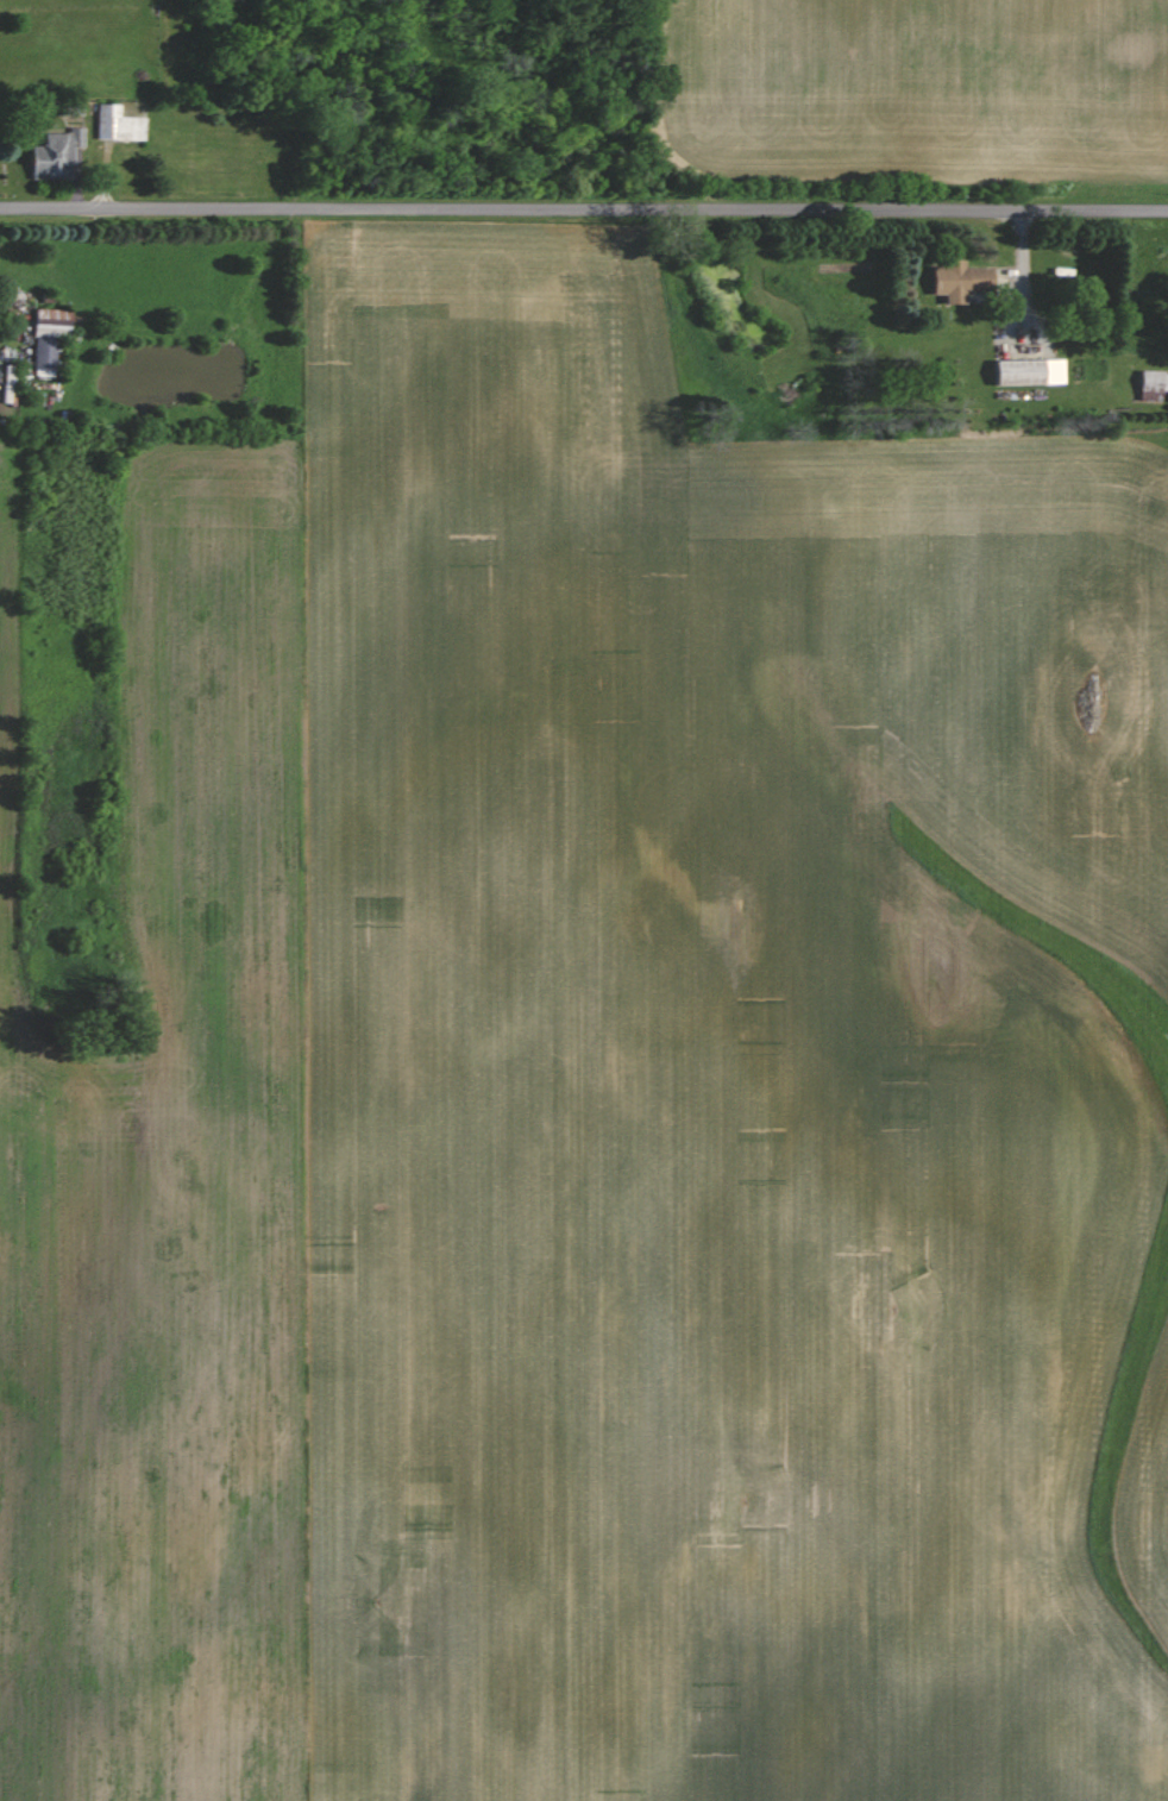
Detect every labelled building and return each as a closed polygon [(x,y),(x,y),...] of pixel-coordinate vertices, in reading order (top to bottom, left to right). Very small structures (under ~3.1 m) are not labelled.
[(95,140),(140,141),(141,118),(117,118),(117,105),(96,105),(95,140)] [(27,180),(68,180),(68,148),(81,148),(81,131),(40,131),(40,146),(27,146),(27,180)] [(940,305),(962,305),(962,290),(990,291),(990,268),(961,268),(961,263),(927,263),(927,296),(940,296),(940,305)] [(67,311),(31,309),(30,331),(33,331),(31,369),(52,370),(54,335),(65,336),(67,311)] [(1061,359),(990,361),(991,386),(1062,385),(1061,359)] [(1137,372),(1136,390),(1167,391),(1167,384),(1167,372),(1137,372)]
